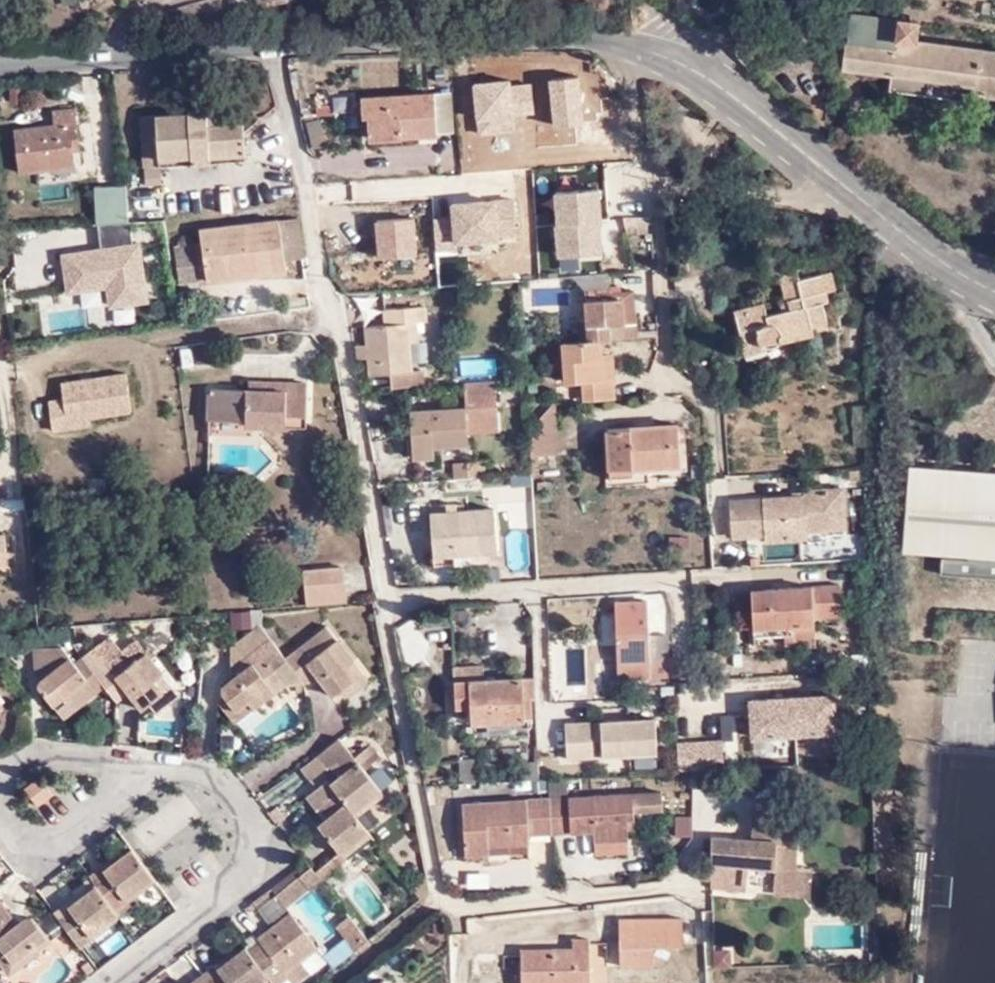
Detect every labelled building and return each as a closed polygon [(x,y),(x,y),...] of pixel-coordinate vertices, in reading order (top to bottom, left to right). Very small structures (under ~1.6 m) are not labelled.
[(847,11),(842,66),(889,72),(888,90),(970,100),(972,89),(994,92),(994,51),(913,41),(915,20),(847,11)] [(583,66),(574,67),(575,82),(584,82),(583,66)] [(574,67),(551,69),(556,144),(579,143),(575,82),(574,67)] [(556,144),(551,69),(526,70),(528,102),(531,146),(556,144)] [(484,74),(485,95),(486,104),(509,104),(507,73),(484,74)] [(313,104),(314,112),(331,111),(331,112),(348,112),(348,96),(343,96),(343,89),(329,90),(329,103),(313,104)] [(450,133),(447,93),(358,97),(360,115),(366,116),(367,136),(450,133)] [(474,112),(486,112),(486,104),(485,95),(473,96),(474,112)] [(509,104),(486,104),(486,112),(487,123),(487,128),(510,126),(509,104)] [(52,124),(12,128),(16,171),(70,165),(68,140),(75,140),(73,109),(51,111),(52,124)] [(217,109),(143,115),(147,166),(246,158),(243,121),(218,123),(217,109)] [(487,123),(486,112),(474,112),(475,123),(487,123)] [(302,119),(309,147),(324,143),(317,116),(302,119)] [(200,243),(205,279),(284,269),(283,259),(301,256),(297,216),(198,230),(200,243)] [(104,283),(106,300),(144,296),(135,217),(76,224),(78,245),(59,247),(63,288),(104,283)] [(178,283),(205,279),(200,243),(173,247),(178,283)] [(776,335),(809,325),(824,322),(818,301),(826,300),(824,290),(833,288),(827,268),(798,277),(795,267),(774,272),(782,298),(775,300),(777,309),(765,312),(761,300),(730,309),(738,339),(750,336),(755,344),(760,346),(779,342),(776,335)] [(597,299),(621,298),(621,290),(597,291),(597,299)] [(623,322),(634,322),(632,290),(621,290),(621,298),(623,321),(623,322)] [(579,340),(599,340),(635,338),(634,322),(623,322),(623,321),(621,298),(597,299),(585,299),(586,318),(578,319),(579,340)] [(402,328),(414,328),(420,328),(419,313),(378,316),(379,331),(361,333),(362,352),(363,365),(364,382),(405,379),(403,349),(402,328)] [(811,333),(809,325),(776,335),(779,342),(811,333)] [(415,348),(414,328),(402,328),(403,349),(415,348)] [(600,378),(599,355),(599,340),(579,340),(562,341),(563,380),(581,380),(582,400),(610,398),(610,378),(600,378)] [(352,366),(363,365),(362,352),(351,353),(352,366)] [(609,355),(599,355),(600,378),(610,378),(609,355)] [(132,412),(126,372),(61,381),(64,399),(49,400),(53,431),(92,426),(91,418),(132,412)] [(281,389),(246,389),(208,389),(208,419),(284,418),(284,412),(305,413),(305,381),(281,381),(281,389)] [(247,381),(246,389),(281,389),(281,381),(247,381)] [(528,429),(530,455),(554,454),(553,401),(528,429)] [(305,424),(305,413),(284,412),(284,418),(284,423),(305,424)] [(462,415),(407,419),(410,464),(432,464),(432,452),(464,451),(462,415)] [(675,425),(602,430),(606,470),(630,468),(630,471),(679,467),(675,425)] [(482,458),(453,461),(454,477),(483,475),(482,458)] [(906,470),(900,554),(939,557),(938,572),(994,577),(994,477),(906,470)] [(820,522),(838,521),(836,490),(798,491),(798,497),(798,502),(787,502),(787,497),(724,500),(726,537),(759,536),(759,540),(802,539),(803,530),(820,529),(820,522)] [(431,555),(468,553),(494,551),(492,509),(462,510),(462,503),(428,505),(431,555)] [(838,529),(838,521),(820,522),(820,529),(838,529)] [(469,561),(468,553),(431,555),(431,563),(469,561)] [(302,576),(303,611),(344,609),(341,573),(302,576)] [(746,628),(782,625),(805,624),(805,618),(833,616),(831,586),(744,591),(746,628)] [(648,655),(647,631),(645,598),(612,599),(616,657),(648,655)] [(230,623),(260,622),(259,605),(229,607),(230,623)] [(465,609),(452,610),(452,619),(465,619),(465,609)] [(320,622),(280,655),(297,677),(308,668),(313,675),(327,691),(334,687),(348,675),(337,661),(345,654),(320,622)] [(226,645),(226,668),(265,636),(257,626),(254,624),(226,645)] [(782,635),(782,625),(746,628),(746,637),(782,635)] [(454,628),(441,626),(436,660),(449,662),(454,628)] [(664,630),(647,631),(648,655),(665,654),(664,630)] [(226,668),(232,677),(272,644),(265,636),(226,668)] [(131,637),(90,671),(100,684),(106,691),(120,680),(125,686),(140,703),(145,698),(159,687),(150,675),(158,668),(131,637)] [(297,677),(280,655),(272,644),(232,677),(222,684),(220,696),(231,710),(243,701),(247,706),(279,681),(298,678),(297,677)] [(100,684),(90,671),(77,655),(68,663),(53,645),(25,653),(31,672),(42,664),(47,664),(50,668),(34,681),(35,690),(49,705),(61,696),(72,708),(100,684)] [(361,674),(345,654),(337,661),(348,675),(334,687),(338,692),(361,674)] [(649,673),(648,655),(616,657),(617,675),(649,673)] [(31,672),(34,681),(50,668),(47,664),(42,664),(31,672)] [(173,686),(158,668),(150,675),(159,687),(145,698),(150,705),(173,686)] [(308,668),(297,677),(298,678),(313,675),(308,668)] [(533,699),(532,679),(452,681),(454,706),(468,705),(469,722),(529,719),(529,699),(533,699)] [(120,680),(106,691),(112,698),(125,686),(120,680)] [(748,732),(835,726),(832,682),(745,688),(748,732)] [(59,718),(72,708),(61,696),(49,705),(59,718)] [(228,721),(247,706),(243,701),(231,710),(220,696),(212,702),(228,721)] [(653,713),(564,719),(566,754),(655,749),(653,713)] [(674,736),(676,764),(722,761),(721,733),(674,736)] [(335,773),(326,780),(348,810),(375,788),(365,775),(380,763),(364,743),(349,755),(334,736),(314,752),(323,764),(326,762),(331,757),(340,769),(335,773)] [(323,764),(314,752),(295,765),(303,777),(323,764)] [(460,781),(473,781),(471,756),(456,757),(456,775),(460,775),(460,781)] [(326,762),(335,773),(340,769),(331,757),(326,762)] [(323,778),(302,795),(310,807),(313,805),(318,802),(327,813),(312,825),(333,853),(311,871),(317,878),(318,879),(340,861),(335,855),(365,831),(351,814),(348,810),(326,780),(323,778)] [(46,797),(34,781),(18,794),(30,809),(46,797)] [(379,793),(375,788),(348,810),(351,814),(379,793)] [(631,792),(544,797),(545,799),(549,830),(589,828),(590,837),(624,835),(624,827),(624,814),(632,813),(631,792)] [(546,833),(545,799),(457,801),(458,853),(481,852),(481,844),(522,843),(521,833),(546,833)] [(313,805),(322,817),(327,813),(318,802),(313,805)] [(272,803),(263,810),(271,819),(280,812),(272,803)] [(633,826),(632,813),(624,814),(624,827),(633,826)] [(752,816),(750,837),(774,838),(774,865),(793,867),(798,819),(752,816)] [(372,841),(365,831),(335,855),(340,861),(343,865),(372,841)] [(546,849),(546,833),(521,833),(522,843),(481,844),(481,852),(546,849)] [(730,861),(774,865),(774,838),(750,837),(710,836),(709,858),(730,861)] [(89,878),(95,885),(114,910),(128,899),(126,897),(152,877),(128,847),(89,878)] [(729,879),(730,861),(709,858),(708,877),(729,879)] [(303,860),(265,889),(269,895),(278,907),(317,878),(311,871),(307,866),(303,860)] [(116,913),(114,910),(95,885),(55,916),(80,948),(92,938),(89,934),(116,913)] [(5,968),(34,947),(38,951),(50,941),(33,919),(32,917),(29,916),(27,916),(24,917),(19,920),(0,895),(0,961),(5,968)] [(259,947),(248,955),(264,978),(267,981),(279,972),(310,947),(284,913),(252,938),(259,947)] [(350,947),(363,937),(344,914),(331,923),(350,947)] [(678,915),(617,917),(618,963),(650,963),(650,942),(679,942),(678,915)] [(549,947),(549,953),(518,953),(518,982),(588,982),(587,937),(569,937),(569,946),(549,947)] [(264,978),(248,955),(240,946),(217,964),(215,961),(199,972),(208,982),(257,982),(264,978)] [(9,974),(38,951),(34,947),(5,968),(9,974)] [(319,958),(310,947),(279,972),(288,982),(319,958)] [(874,950),(866,950),(866,958),(874,959),(874,950)] [(199,972),(185,982),(208,982),(199,972)]
